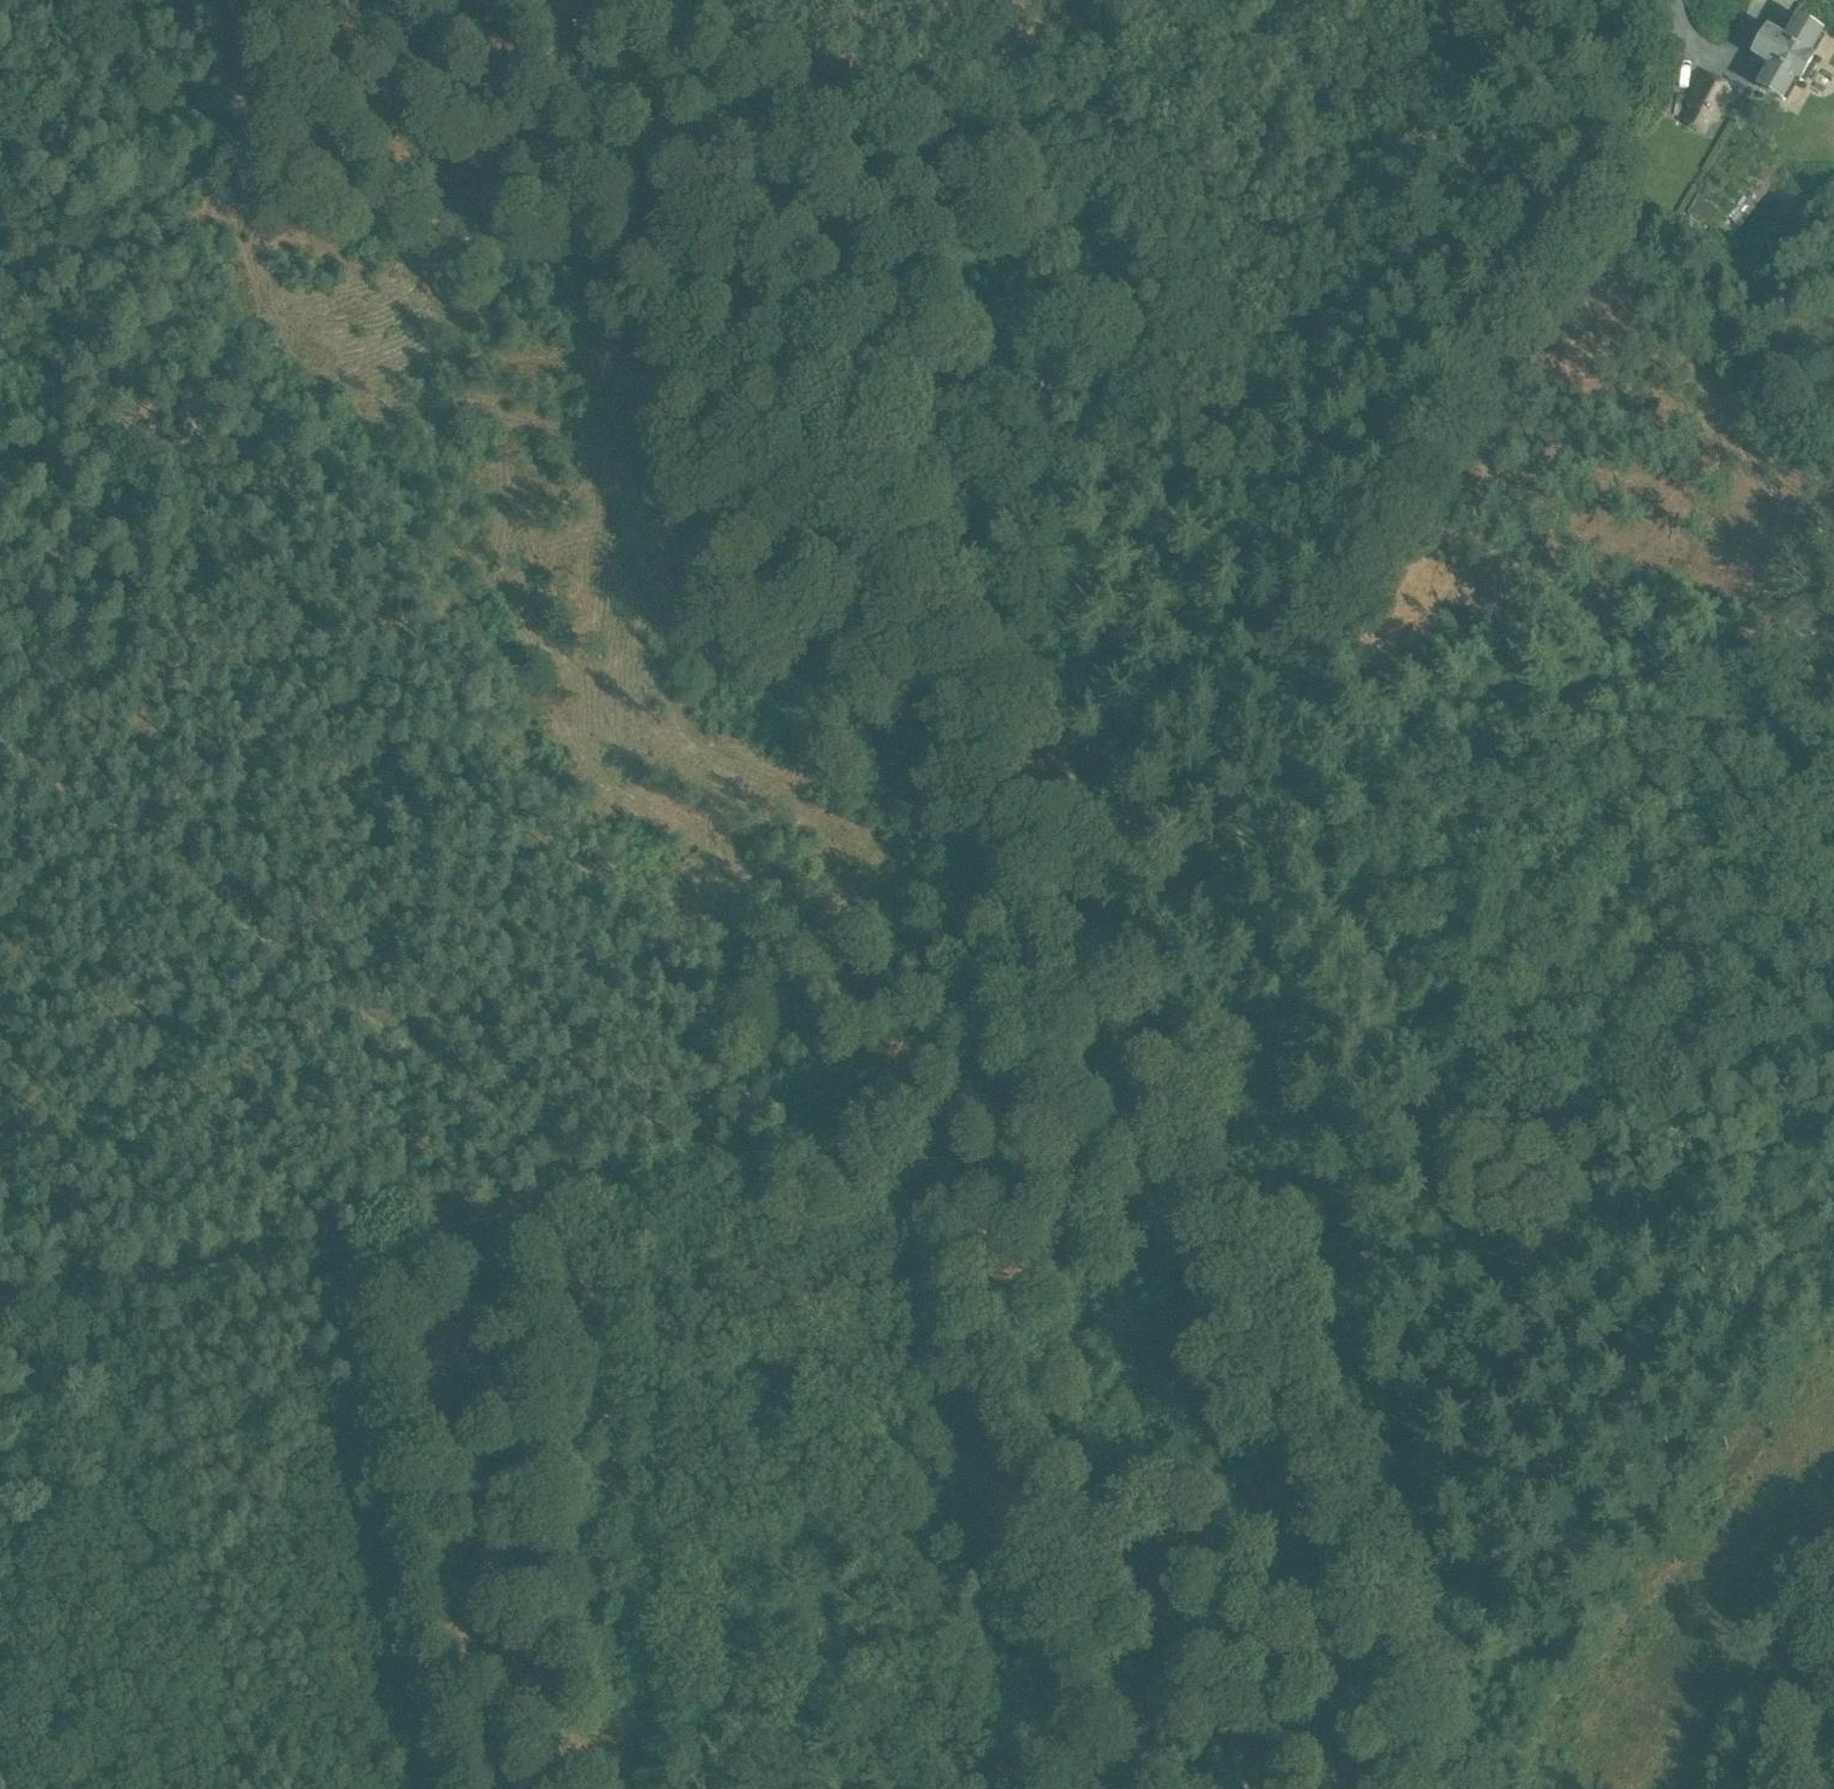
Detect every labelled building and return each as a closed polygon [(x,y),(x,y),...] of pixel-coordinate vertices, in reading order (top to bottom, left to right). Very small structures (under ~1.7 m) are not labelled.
[(1811,56),(1822,36),(1799,23),(1788,43),(1770,33),(1756,57),(1774,67),(1761,88),(1785,102),(1796,83),(1802,86),(1818,59),(1811,56)] [(1704,130),(1709,120),(1715,120),(1727,97),(1725,90),(1710,82),(1704,83),(1691,108),(1693,114),(1688,122),(1704,130)] [(1711,227),(1720,211),(1698,198),(1689,215),(1711,227)]
